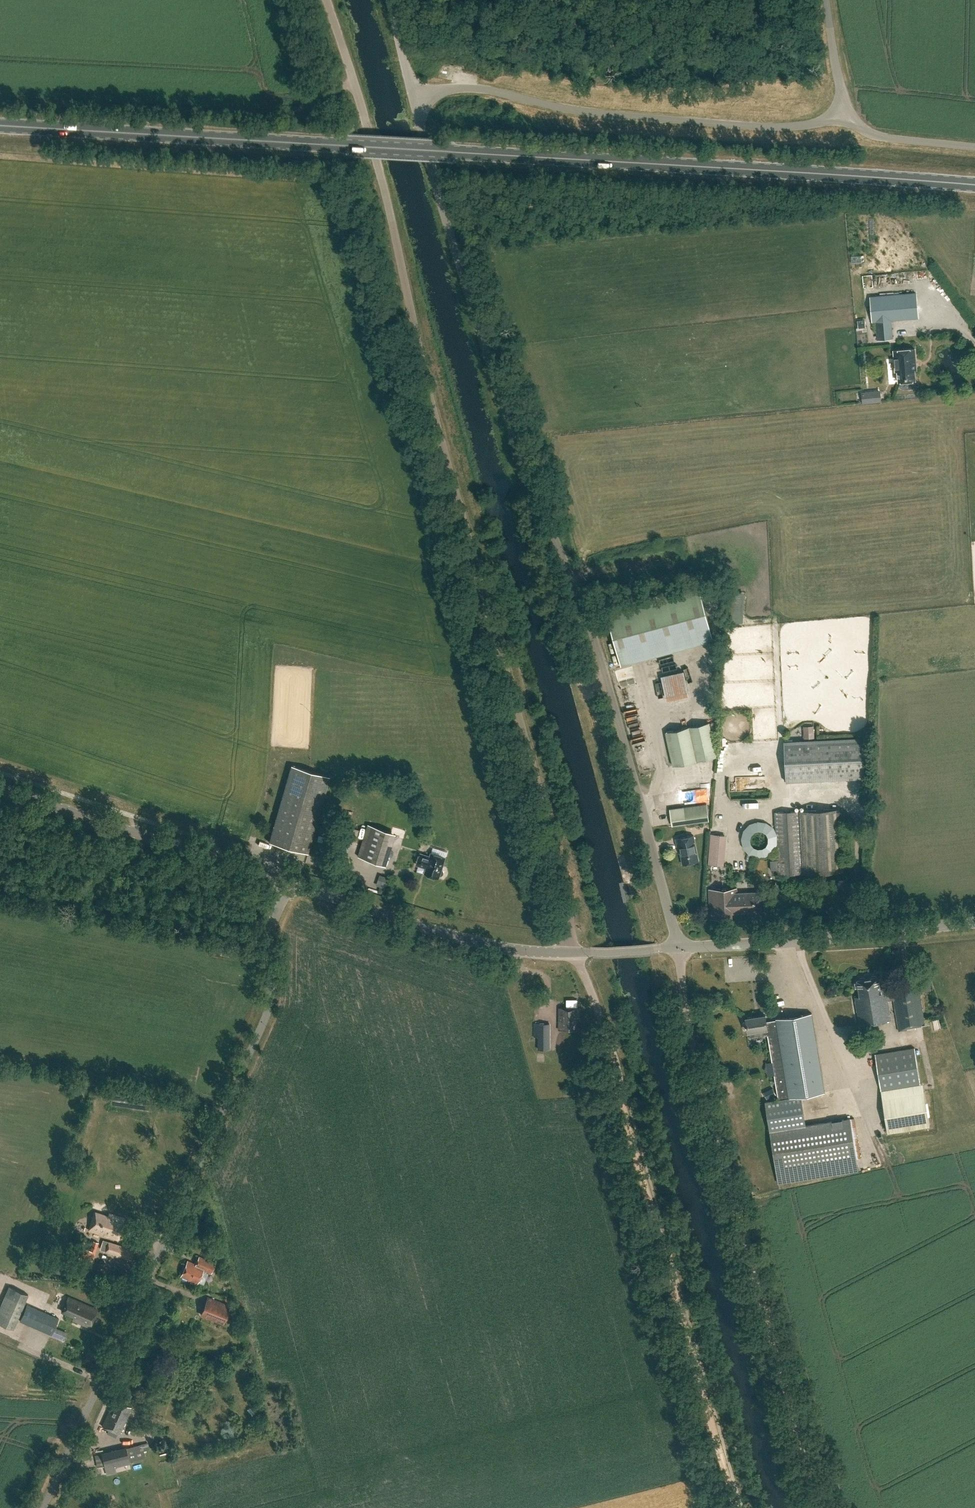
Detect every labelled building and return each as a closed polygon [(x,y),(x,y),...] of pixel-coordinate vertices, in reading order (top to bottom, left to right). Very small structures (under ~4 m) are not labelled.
[(893,339),(891,321),(918,318),(916,293),(871,297),(873,322),(876,322),(878,340),(893,339)] [(865,327),(864,319),(857,320),(858,328),(865,327)] [(915,381),(915,370),(917,370),(915,349),(894,351),(895,371),(897,371),(898,382),(915,381)] [(863,402),(880,401),(879,391),(862,393),(863,402)] [(622,665),(714,640),(699,582),(606,607),(622,665)] [(730,593),(729,622),(738,622),(740,594),(730,593)] [(666,701),(688,695),(683,671),(661,676),(666,701)] [(617,683),(619,703),(629,702),(627,681),(617,683)] [(673,766),(716,756),(709,722),(665,732),(673,766)] [(803,726),(804,738),(815,738),(814,726),(803,726)] [(866,778),(864,738),(784,742),(786,782),(866,778)] [(268,842),(306,853),(329,776),(290,765),(268,839),(268,842)] [(686,823),(709,820),(707,804),(670,809),(671,817),(684,815),(686,823)] [(778,875),(802,874),(843,872),(840,809),(799,810),(774,812),(778,875)] [(381,864),(391,831),(368,824),(357,856),(381,864)] [(724,866),(726,841),(727,835),(710,833),(709,840),(707,864),(724,866)] [(699,861),(694,835),(676,839),(677,846),(679,845),(683,864),(699,861)] [(445,857),(430,853),(429,856),(420,853),(416,865),(426,868),(424,873),(428,874),(428,875),(433,877),(434,876),(438,877),(439,876),(440,875),(442,875),(443,873),(443,872),(442,870),(441,869),(445,857)] [(737,893),(737,888),(708,889),(710,919),(731,918),(731,913),(762,911),(761,892),(737,893)] [(760,946),(749,954),(758,966),(769,958),(760,946)] [(238,959),(240,951),(221,948),(220,955),(238,959)] [(880,988),(878,976),(857,979),(859,996),(854,997),(859,1025),(891,1020),(887,1000),(894,1000),(899,1031),(916,1028),(915,1025),(924,1024),(918,982),(892,986),(893,988),(884,989),(884,987),(880,988)] [(922,991),(932,989),(930,980),(920,982),(922,991)] [(579,1020),(579,1008),(559,1008),(559,1029),(576,1030),(576,1020),(579,1020)] [(746,1018),(748,1031),(749,1031),(750,1038),(765,1035),(764,1029),(766,1028),(778,1099),(766,1101),(777,1171),(856,1158),(850,1118),(805,1125),(800,1096),(824,1092),(811,1013),(776,1019),(776,1020),(766,1021),(765,1015),(746,1018)] [(550,1023),(538,1023),(533,1023),(533,1037),(538,1037),(538,1050),(550,1050),(550,1023)] [(881,1091),(920,1084),(914,1047),(875,1053),(881,1091)] [(887,1132),(929,1125),(924,1092),(882,1099),(887,1132)] [(107,1217),(94,1212),(89,1230),(117,1239),(124,1219),(108,1213),(107,1217)] [(79,1264),(90,1267),(98,1242),(93,1241),(89,1250),(84,1248),(79,1264)] [(131,1260),(134,1250),(108,1241),(105,1251),(131,1260)] [(211,1273),(215,1264),(199,1256),(195,1264),(187,1260),(180,1276),(197,1284),(200,1278),(204,1280),(207,1272),(203,1270),(204,1270),(211,1273)] [(52,1335),(55,1327),(59,1318),(27,1305),(24,1312),(21,1310),(28,1294),(9,1286),(0,1307),(0,1323),(13,1329),(20,1313),(23,1314),(20,1321),(52,1335)] [(68,1297),(62,1311),(74,1316),(72,1319),(90,1327),(97,1310),(68,1297)] [(231,1306),(209,1298),(205,1306),(227,1315),(231,1306)] [(102,1426),(119,1434),(131,1407),(116,1400),(112,1408),(110,1408),(102,1426)] [(116,1472),(114,1465),(129,1462),(145,1458),(142,1444),(95,1455),(97,1467),(104,1466),(106,1474),(116,1472)]
